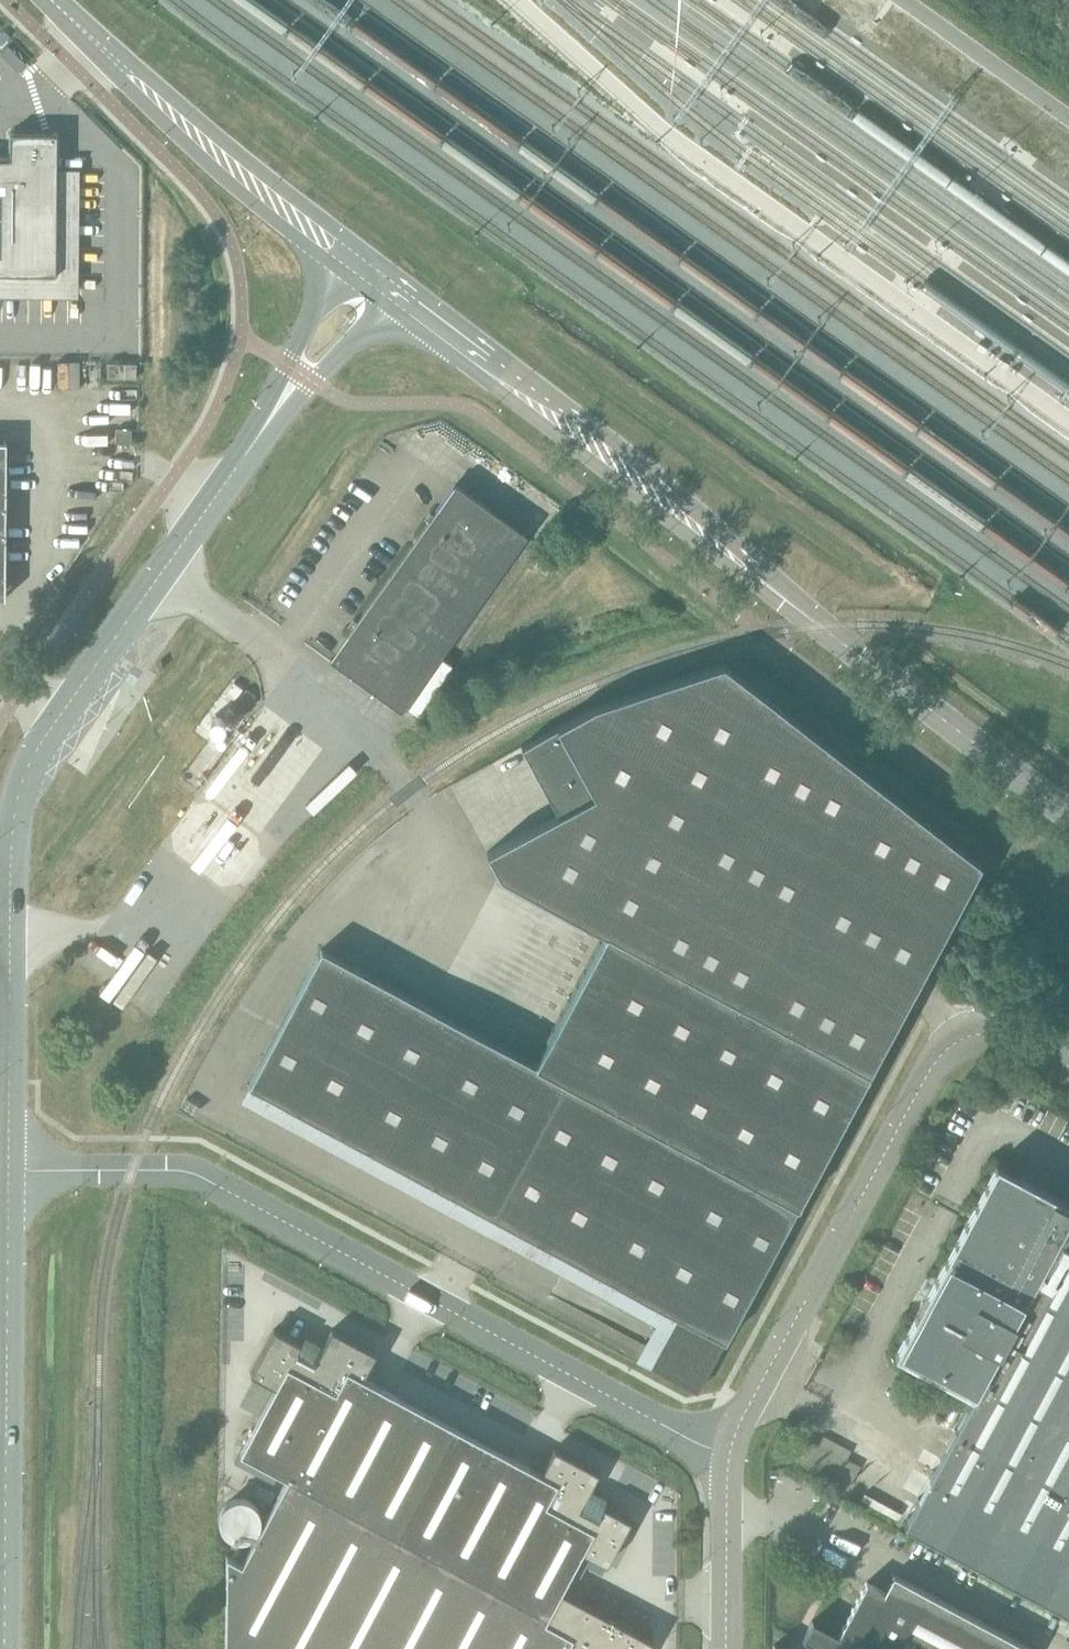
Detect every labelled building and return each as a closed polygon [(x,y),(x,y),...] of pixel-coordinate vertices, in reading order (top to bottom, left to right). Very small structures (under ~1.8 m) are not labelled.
[(56,275),(57,133),(8,132),(8,157),(0,157),(0,274),(56,275)] [(136,377),(136,363),(131,363),(106,362),(106,377),(122,377),(129,377),(136,377)] [(130,442),(131,429),(115,429),(115,442),(130,442)] [(400,710),(526,534),(454,484),(439,506),(345,637),(329,659),(385,699),(400,710)] [(919,977),(925,966),(953,914),(980,862),(911,809),(783,709),(723,663),(658,684),(594,705),(521,745),(522,747),(558,727),(594,792),(558,812),(486,851),(493,863),(499,875),(605,932),(595,951),(588,965),(579,981),(571,995),(563,1010),(556,1023),(548,1038),(540,1052),(535,1063),(321,948),(248,1083),(678,1315),(657,1353),(650,1365),(696,1390),(724,1339),(797,1204),(903,1006),(905,1002),(912,990),(919,977)] [(233,681),(226,692),(234,698),(241,687),(233,681)] [(245,688),(238,698),(247,705),(255,694),(247,689),(245,688)] [(209,720),(208,725),(211,729),(216,731),(221,730),(224,726),(224,721),(221,717),(217,715),(212,716),(209,720)] [(267,1094),(248,1083),(239,1098),(654,1321),(635,1357),(650,1365),(653,1360),(657,1353),(659,1349),(666,1336),(678,1315),(514,1226),(463,1199),(267,1094)] [(995,1163),(933,1279),(913,1316),(893,1353),(961,1389),(972,1395),(941,1452),(930,1472),(921,1489),(912,1507),(903,1523),(1068,1612),(1068,1203),(995,1163)] [(923,1297),(933,1279),(927,1276),(907,1312),(913,1316),(923,1297)] [(397,1535),(455,1427),(389,1391),(382,1387),(367,1379),(362,1377),(374,1355),(375,1352),(331,1328),(330,1331),(323,1344),(320,1349),(315,1347),(315,1346),(315,1345),(315,1343),(315,1342),(314,1342),(312,1341),(311,1340),(310,1340),(308,1341),(307,1342),(302,1340),(300,1343),(273,1328),(251,1369),(250,1372),(275,1386),(270,1394),(257,1419),(239,1452),(286,1477),(397,1535)] [(315,1347),(320,1349),(323,1344),(304,1335),(302,1340),(307,1342),(308,1341),(310,1340),(311,1340),(312,1341),(314,1342),(315,1342),(315,1343),(315,1345),(315,1346),(315,1347)] [(616,1545),(630,1520),(603,1505),(605,1502),(595,1497),(586,1493),(589,1488),(598,1471),(554,1448),(540,1472),(536,1470),(532,1468),(523,1463),(512,1457),(455,1427),(397,1535),(546,1617),(560,1591),(582,1551),(606,1564),(616,1545)] [(806,1436),(794,1458),(847,1486),(859,1464),(806,1436)] [(652,1640),(634,1630),(565,1594),(560,1591),(546,1617),(397,1535),(286,1477),(241,1562),(226,1554),(225,1648),(647,1648),(652,1640)] [(595,1497),(605,1502),(607,1497),(589,1488),(586,1493),(595,1497)] [(903,1511),(863,1490),(859,1497),(899,1518),(903,1511)] [(249,1536),(251,1535),(253,1533),(255,1532),(256,1530),(258,1527),(259,1525),(260,1522),(260,1520),(260,1517),(260,1515),(259,1513),(259,1510),(258,1508),(256,1506),(255,1504),(253,1503),(251,1501),(249,1500),(246,1498),(242,1498),(240,1497),(238,1497),(235,1498),(233,1498),(230,1500),(228,1501),(225,1503),(223,1505),(221,1508),(220,1510),(220,1513),(219,1515),(219,1516),(219,1519),(219,1521),(219,1522),(220,1526),(222,1529),(223,1531),(224,1532),(226,1534),(228,1535),(231,1537),(233,1538),(237,1538),(239,1539),(241,1539),(244,1538),(246,1538),(249,1536)] [(1033,1648),(892,1573),(888,1582),(883,1591),(866,1581),(838,1633),(811,1620),(802,1638),(810,1643),(807,1648),(1033,1648)]
